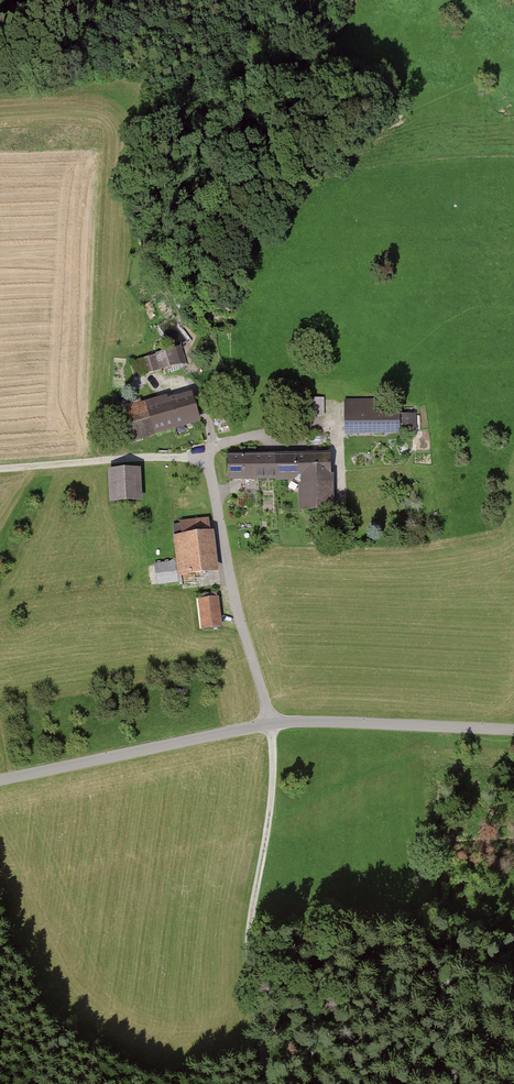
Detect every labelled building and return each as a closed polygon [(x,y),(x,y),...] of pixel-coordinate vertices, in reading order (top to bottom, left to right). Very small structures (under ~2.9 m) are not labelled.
[(168,350),(141,356),(145,373),(172,366),(168,350)] [(131,361),(135,374),(144,371),(140,358),(131,361)] [(123,412),(130,442),(199,424),(192,395),(123,412)] [(347,402),(347,436),(415,435),(415,416),(375,417),(375,401),(347,402)] [(227,457),(227,480),(301,479),(301,511),(332,511),(332,457),(227,457)] [(110,473),(111,504),(142,503),(141,473),(110,473)] [(176,537),(179,575),(218,572),(216,534),(211,535),(210,520),(182,521),(183,536),(176,537)] [(158,583),(178,582),(176,560),(156,561),(158,583)] [(203,629),(222,626),(218,598),(198,601),(203,629)]
